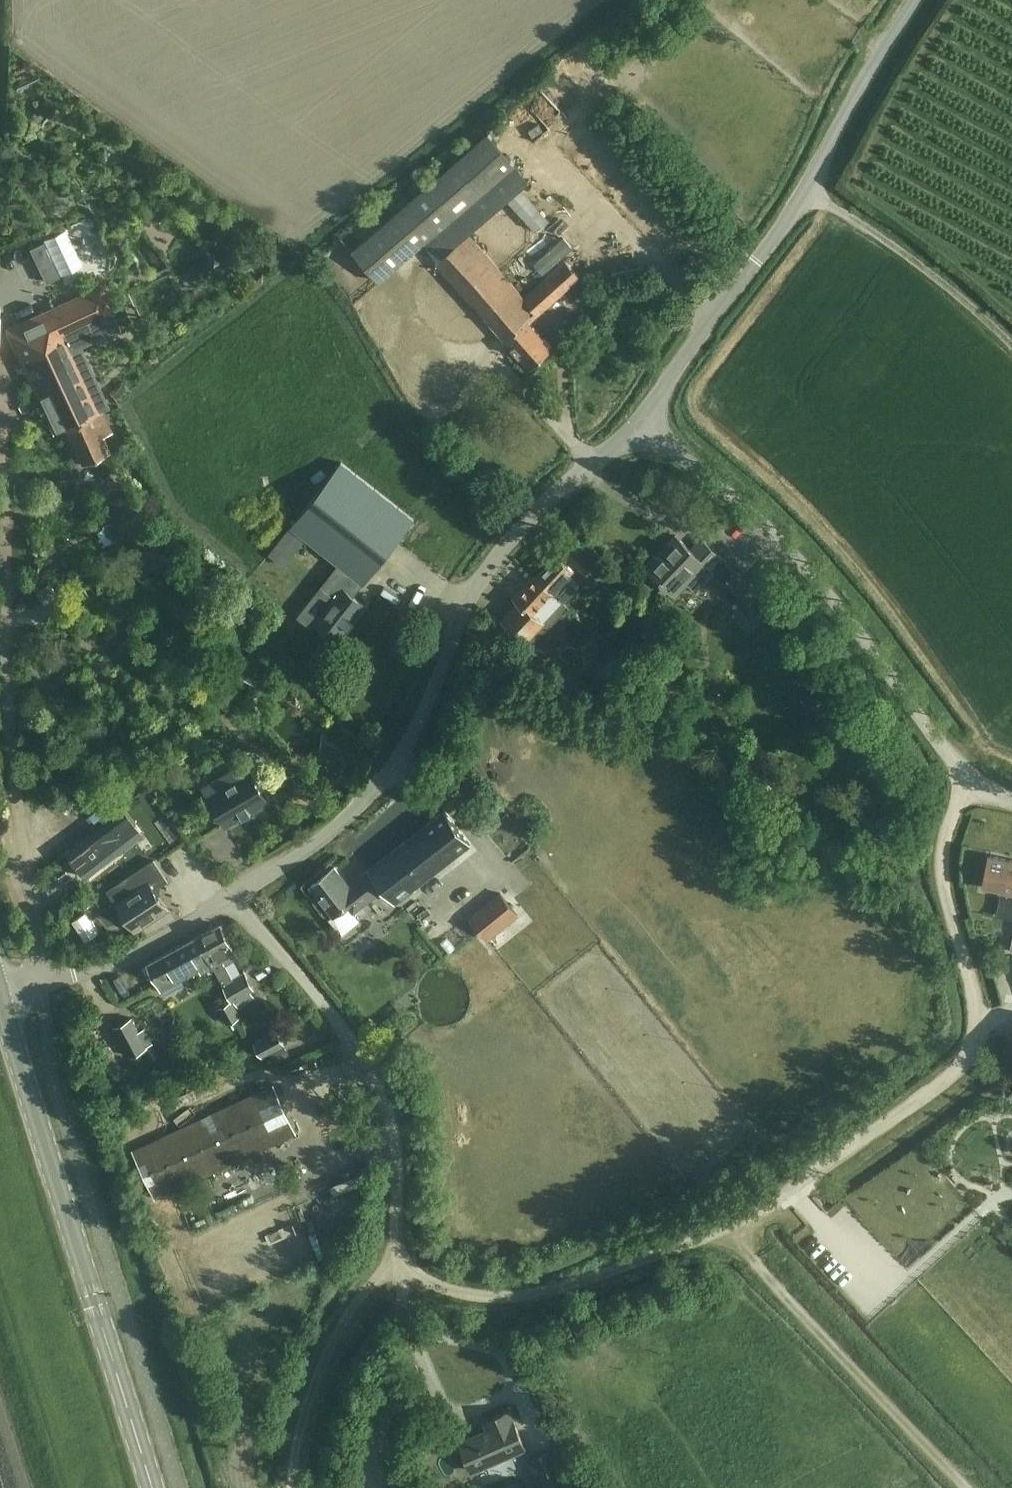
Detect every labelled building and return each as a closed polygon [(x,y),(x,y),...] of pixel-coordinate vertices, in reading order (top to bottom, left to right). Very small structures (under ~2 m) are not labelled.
[(439,258),(468,232),(529,179),(489,132),(353,250),(380,281),(425,242),(439,258)] [(468,232),(439,258),(436,260),(504,337),(531,367),(553,347),(530,321),(580,276),(566,259),(524,297),(468,232)] [(213,253),(207,258),(212,264),(218,259),(213,253)] [(51,257),(38,263),(46,280),(59,274),(51,257)] [(588,284),(571,298),(579,308),(591,298),(593,301),(598,296),(588,284)] [(55,306),(9,327),(55,430),(65,425),(83,463),(109,450),(102,435),(112,431),(67,333),(112,312),(100,286),(55,306)] [(118,401),(131,390),(123,381),(110,392),(118,401)] [(364,583),(414,518),(342,461),(292,525),(364,583)] [(304,538),(290,526),(269,552),(284,564),(304,538)] [(709,568),(720,556),(702,539),(692,549),(676,535),(667,545),(671,548),(651,569),(676,594),(686,604),(707,581),(697,572),(705,563),(709,568)] [(577,547),(568,557),(587,574),(595,565),(577,547)] [(557,554),(537,576),(570,607),(564,601),(580,585),(569,575),(574,570),(557,554)] [(735,570),(721,585),(744,607),(754,617),(768,602),(758,592),(735,570)] [(78,573),(69,578),(73,586),(83,581),(78,573)] [(505,619),(526,639),(534,645),(526,653),(536,662),(548,650),(539,642),(570,607),(537,576),(536,577),(535,576),(515,597),(521,602),(505,619)] [(49,581),(36,589),(44,603),(57,595),(49,581)] [(339,638),(365,604),(339,583),(330,595),(333,597),(316,620),(339,638)] [(653,621),(641,634),(651,644),(663,631),(653,621)] [(630,643),(619,653),(631,664),(641,654),(630,643)] [(658,674),(650,686),(661,694),(669,682),(658,674)] [(246,762),(203,787),(226,825),(243,816),(243,817),(245,816),(244,816),(251,812),(251,813),(252,812),(251,810),(269,800),(246,762)] [(87,877),(144,833),(123,806),(67,850),(87,877)] [(371,869),(350,886),(335,866),(312,885),(335,913),(330,917),(342,933),(360,919),(353,910),(384,885),(396,900),(470,841),(443,809),(370,867),(371,869)] [(136,843),(109,863),(122,880),(130,873),(127,868),(144,855),(136,843)] [(983,886),(999,889),(999,892),(1011,895),(1011,859),(990,855),(983,886)] [(117,901),(105,909),(110,916),(118,911),(116,909),(120,906),(136,929),(168,908),(157,892),(171,883),(155,859),(122,881),(109,889),(117,901)] [(519,915),(503,895),(472,919),(489,939),(519,915)] [(347,939),(359,950),(379,928),(367,917),(347,939)] [(220,925),(199,936),(214,965),(233,999),(234,999),(239,1007),(256,997),(251,989),(254,987),(246,973),(235,979),(224,959),(235,953),(220,925)] [(155,960),(148,964),(158,983),(159,983),(163,991),(181,982),(179,977),(177,973),(198,962),(203,971),(214,965),(199,936),(155,960)] [(228,1022),(241,1015),(232,1001),(220,1007),(228,1022)] [(129,1057),(154,1043),(146,1027),(140,1030),(133,1017),(113,1027),(129,1057)] [(293,1060),(278,1029),(255,1041),(263,1057),(272,1052),(280,1067),(293,1060)] [(289,1051),(305,1046),(301,1036),(286,1042),(289,1051)] [(156,1197),(297,1132),(274,1084),(133,1150),(156,1197)] [(489,1430),(460,1442),(473,1471),(526,1448),(510,1410),(485,1421),(489,1430)] [(554,1448),(530,1458),(543,1487),(567,1477),(554,1448)]
